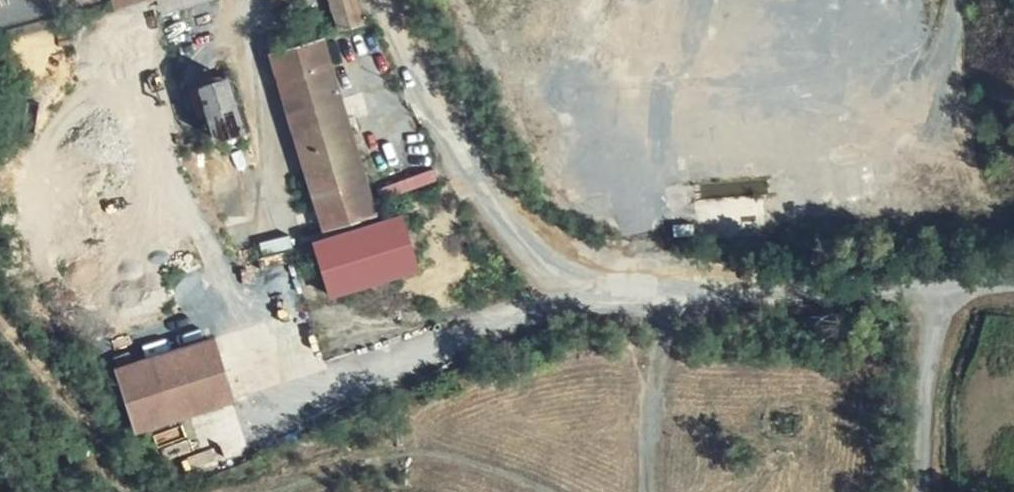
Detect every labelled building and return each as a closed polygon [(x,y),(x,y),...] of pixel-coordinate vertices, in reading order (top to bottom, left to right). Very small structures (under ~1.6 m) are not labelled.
[(354,0),(325,0),(335,29),(360,21),(354,0)] [(367,208),(315,39),(264,54),(317,223),(367,208)] [(241,129),(223,76),(199,83),(216,137),(241,129)] [(308,265),(313,286),(399,262),(387,219),(302,243),(308,265)] [(269,276),(308,265),(302,243),(262,255),(269,276)] [(136,428),(231,400),(213,340),(118,369),(136,428)]
